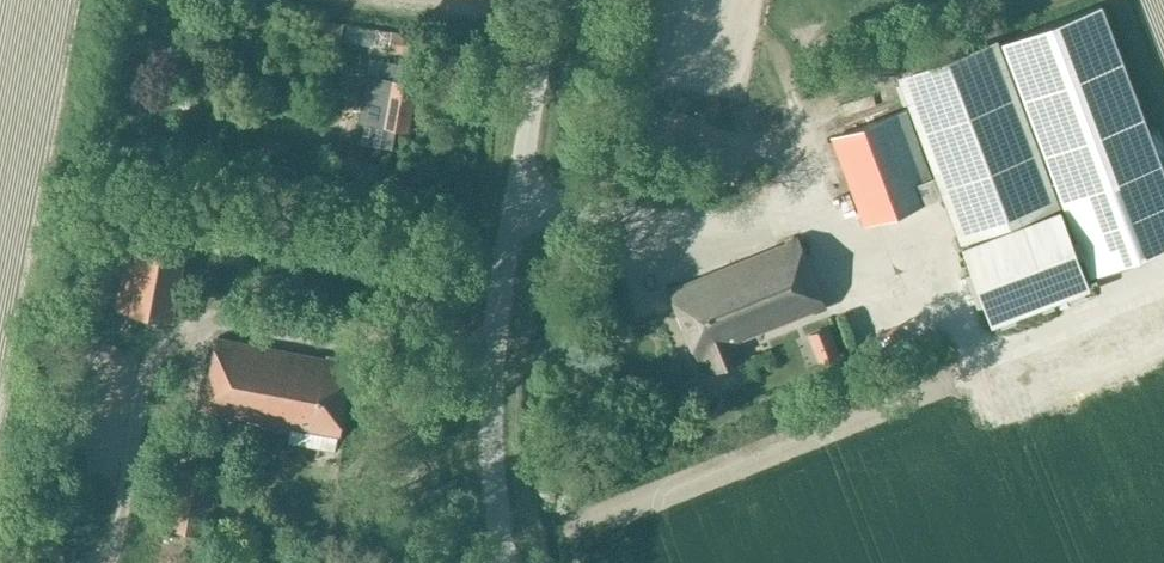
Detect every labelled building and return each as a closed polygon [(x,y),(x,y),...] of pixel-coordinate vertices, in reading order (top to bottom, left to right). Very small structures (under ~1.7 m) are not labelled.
[(1163,247),(1163,174),(1100,5),(1002,42),(1090,275),(1163,247)] [(345,24),(323,20),(320,20),(316,38),(341,43),(344,31),(345,24)] [(390,47),(419,53),(422,37),(392,31),(390,47)] [(944,196),(991,323),(1089,286),(1060,209),(983,238),(980,231),(1058,202),(998,43),(900,80),(911,109),(935,176),(931,177),(907,110),(832,138),(866,226),(944,196)] [(418,84),(413,83),(416,67),(383,61),(380,78),(368,76),(360,124),(381,127),(409,132),(418,84)] [(331,198),(379,208),(382,192),(334,182),(331,198)] [(740,344),(827,307),(797,235),(670,288),(701,362),(705,361),(712,378),(748,362),(740,344)] [(113,309),(174,320),(187,251),(126,239),(125,243),(114,241),(103,301),(114,304),(113,309)] [(1163,277),(1163,262),(1141,280),(1148,289),(1163,277)] [(807,335),(819,362),(840,353),(829,326),(807,335)] [(341,438),(356,362),(218,335),(204,412),(291,429),(289,438),(296,439),(295,444),(310,447),(313,433),(341,438)]
